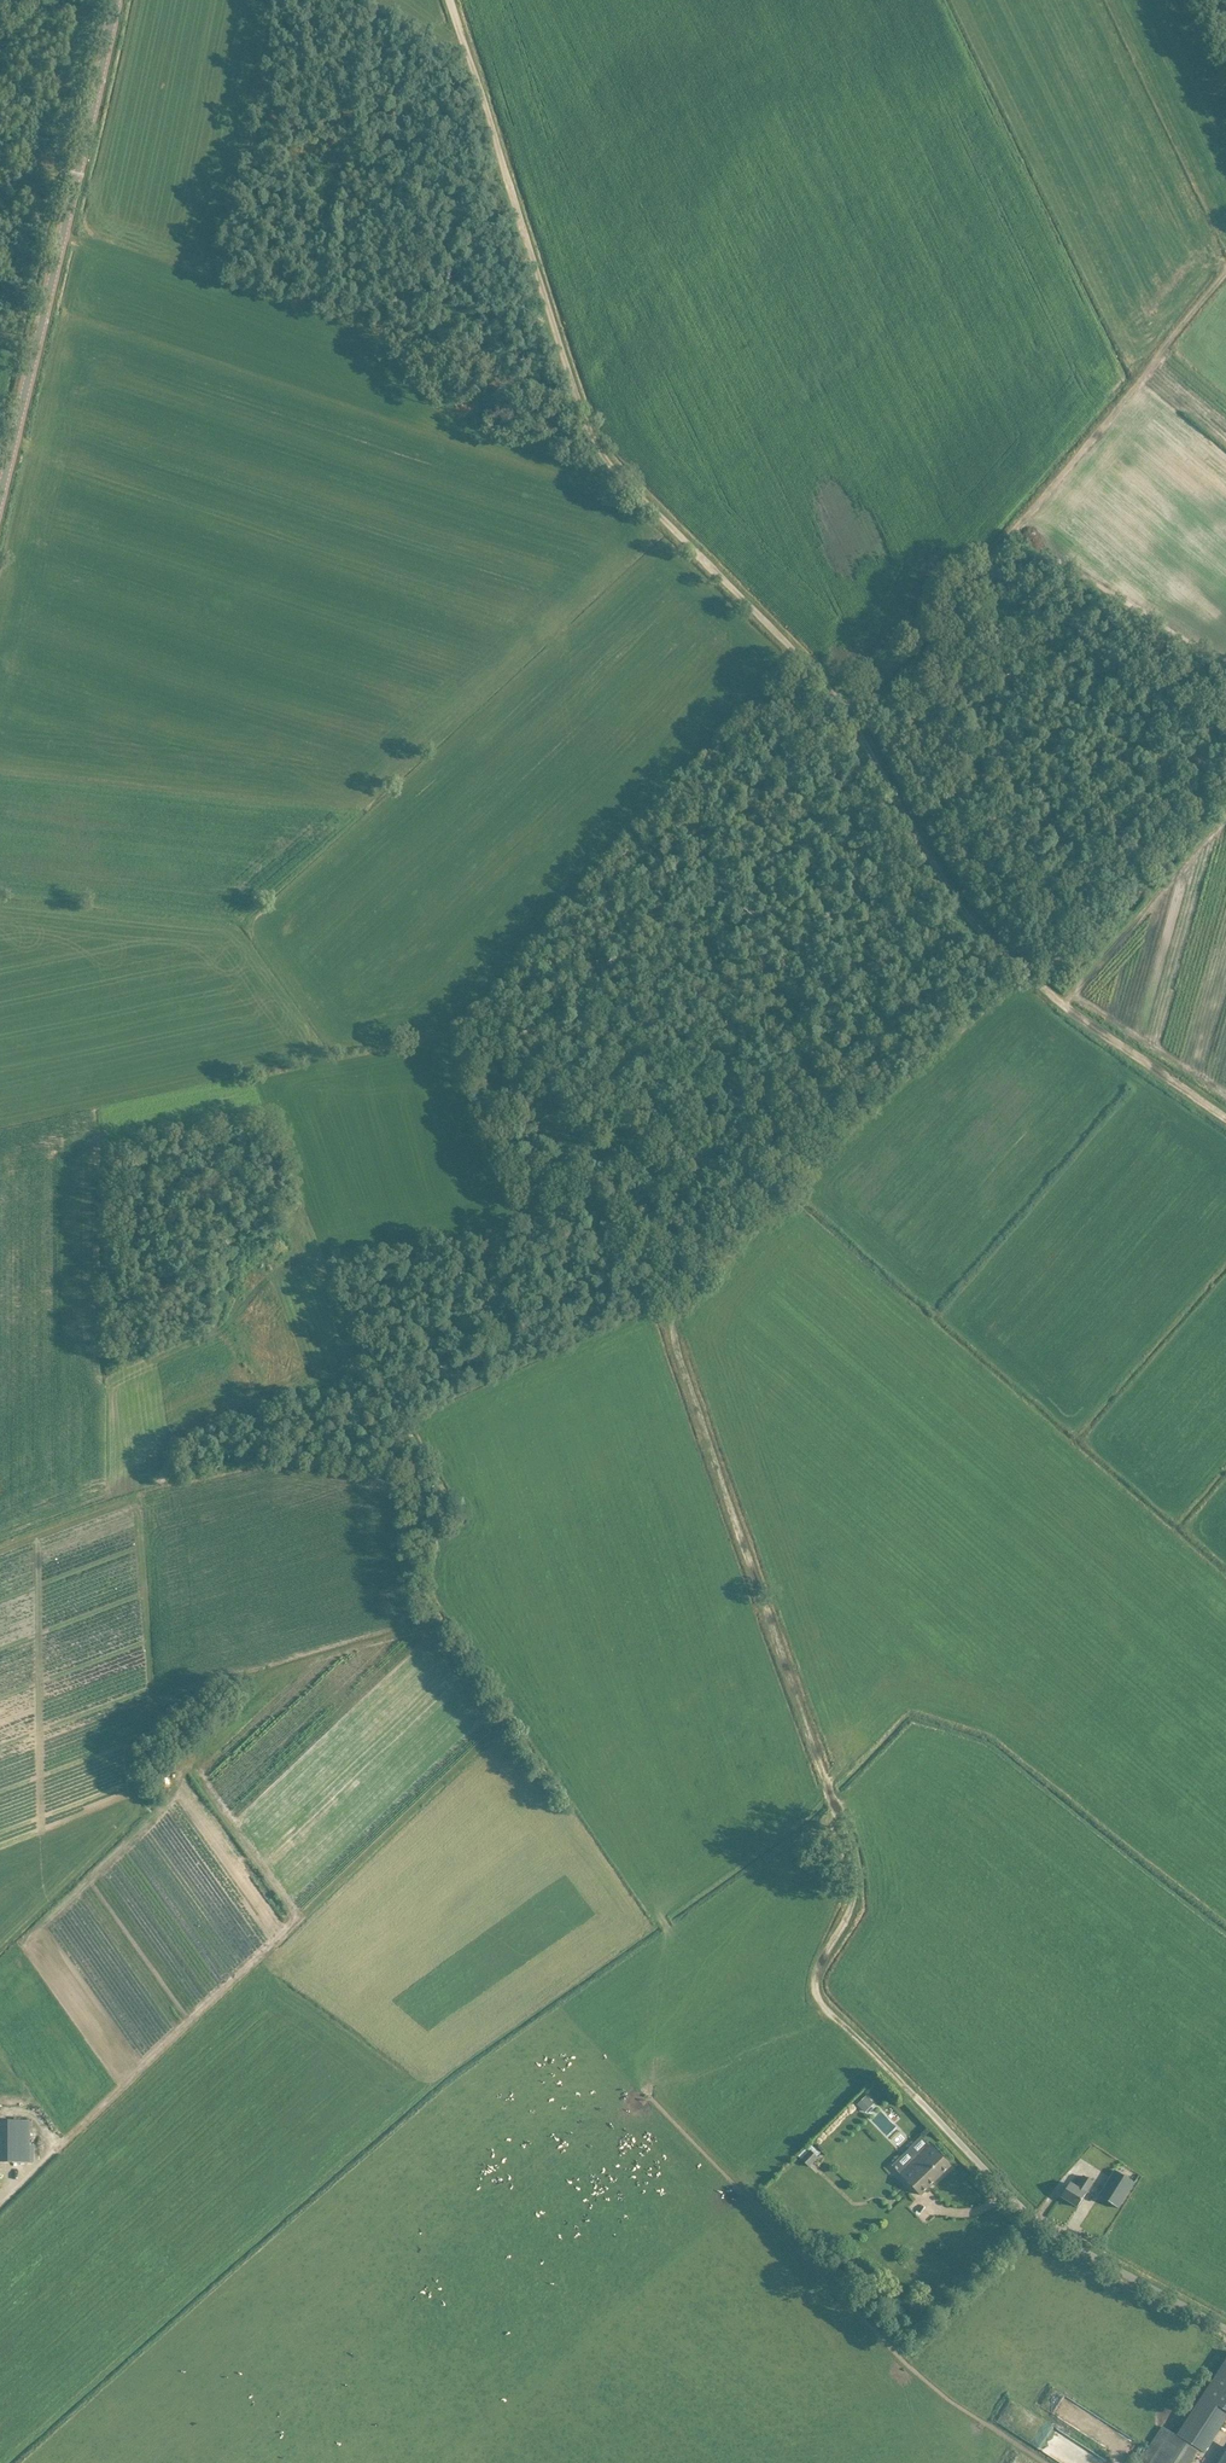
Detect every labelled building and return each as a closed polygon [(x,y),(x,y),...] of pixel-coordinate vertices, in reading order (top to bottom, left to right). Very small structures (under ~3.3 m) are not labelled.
[(1190,760),(1209,777),(1217,768),(1199,751),(1190,760)] [(1172,779),(1176,776),(1171,770),(1167,773),(1172,779)] [(997,781),(1002,792),(1013,788),(1008,776),(997,781)] [(866,2095),(857,2104),(865,2112),(874,2103),(866,2095)] [(30,2163),(30,2121),(0,2121),(0,2163),(30,2163)] [(917,2155),(899,2173),(921,2195),(942,2174),(951,2166),(929,2144),(921,2136),(910,2148),(917,2155)] [(819,2158),(817,2157),(811,2151),(802,2160),(810,2168),(819,2158)] [(1119,2208),(1125,2198),(1135,2183),(1115,2170),(1106,2186),(1099,2196),(1119,2208)] [(1078,2207),(1084,2197),(1087,2194),(1086,2193),(1094,2182),(1084,2176),(1077,2187),(1071,2183),(1062,2197),(1078,2207)] [(1200,2451),(1205,2454),(1225,2420),(1225,2361),(1178,2436),(1200,2451)] [(1051,2397),(1062,2405),(1068,2398),(1057,2389),(1051,2397)] [(1164,2427),(1140,2462),(1192,2462),(1200,2451),(1178,2436),(1164,2427)]
